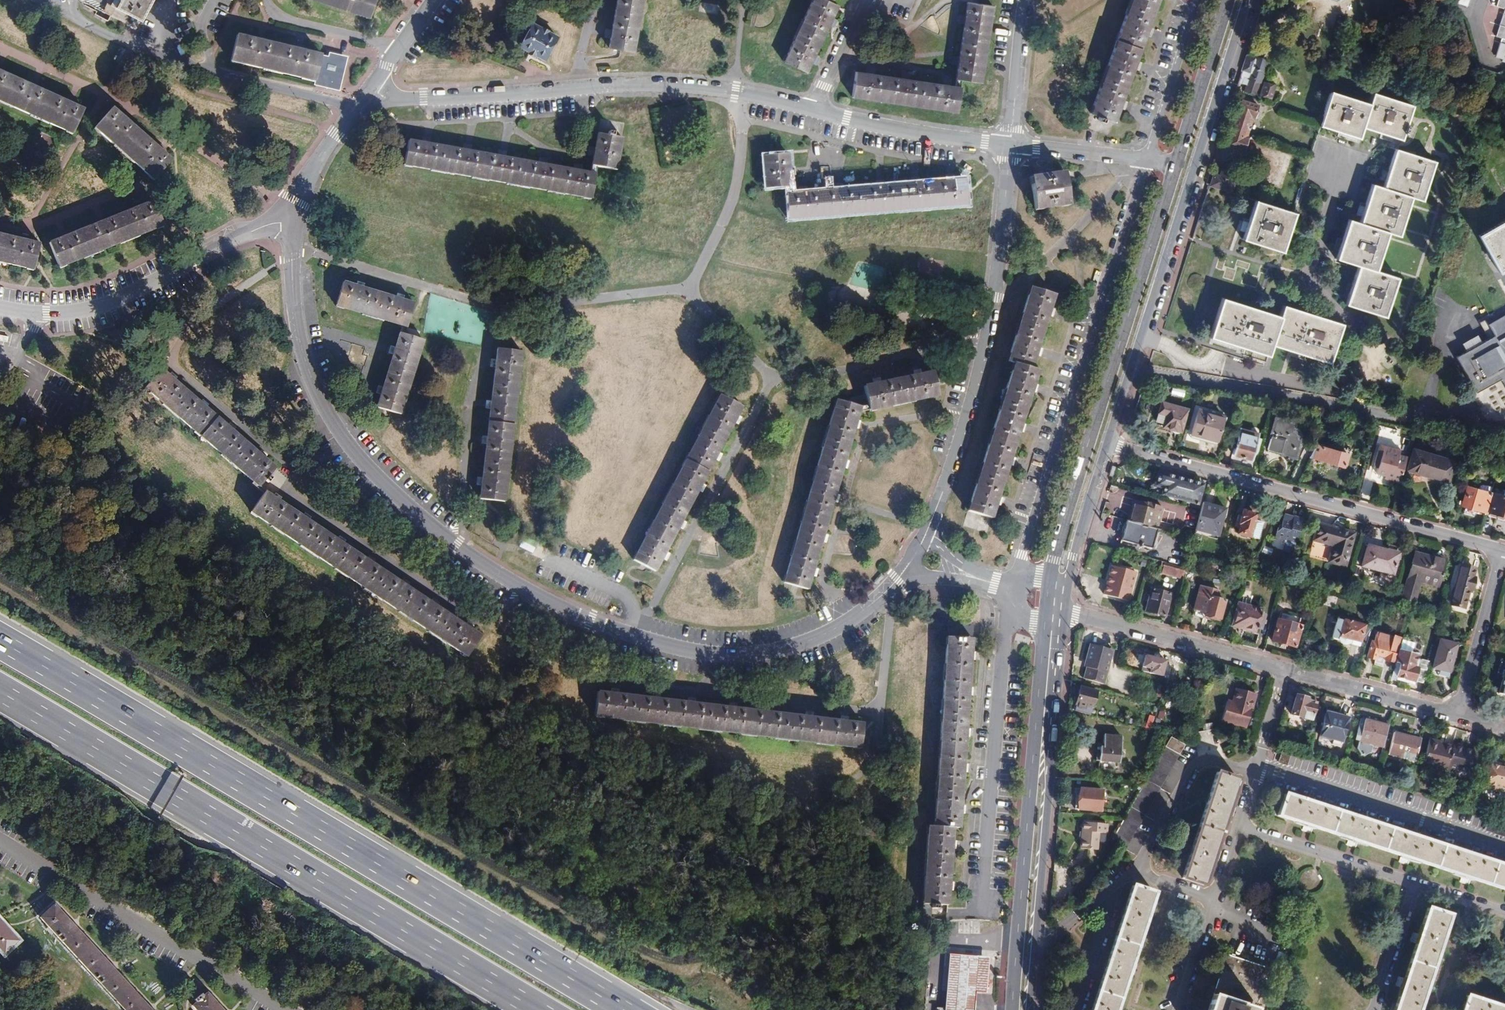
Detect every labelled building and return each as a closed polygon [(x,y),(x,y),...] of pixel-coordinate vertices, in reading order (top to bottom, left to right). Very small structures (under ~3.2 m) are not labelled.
[(108,14),(137,31),(142,21),(120,9),(125,0),(116,0),(108,14)] [(120,9),(142,21),(154,0),(125,0),(120,9)] [(330,6),(372,20),(379,0),(332,0),(330,6)] [(615,1),(609,35),(608,43),(606,57),(620,59),(622,52),(629,53),(638,0),(615,0),(615,1)] [(805,63),(809,55),(824,23),(827,17),(833,4),(826,0),(808,0),(780,60),(801,71),(805,63)] [(872,73),(864,72),(853,71),(849,96),(952,110),(956,79),(976,82),(986,2),(971,0),(963,0),(962,2),(961,13),(960,20),(955,53),(954,63),(952,83),(946,82),(940,81),(908,77),(899,76),(872,73)] [(1114,108),(1116,100),(1129,68),(1132,60),(1141,34),(1144,27),(1153,0),(1127,0),(1087,110),(1110,118),(1114,108)] [(1468,11),(1472,0),(1456,0),(1454,6),(1468,11)] [(1500,0),(1499,0),(1495,11),(1504,14),(1504,2),(1500,0)] [(827,17),(824,23),(830,26),(833,20),(827,17)] [(1502,19),(1495,43),(1504,46),(1504,20),(1502,19)] [(563,40),(536,25),(523,49),(549,64),(555,54),(563,40)] [(1150,29),(1144,27),(1141,34),(1147,36),(1150,29)] [(238,37),(232,65),(280,76),(286,47),(266,42),(267,38),(259,36),(257,42),(238,37)] [(296,49),(286,47),(280,76),(320,85),(326,56),(304,51),(305,47),(297,45),(296,49)] [(1504,59),(1504,51),(1500,49),(1496,62),(1503,64),(1504,59)] [(328,51),(319,88),(342,93),(351,57),(328,51)] [(809,55),(805,63),(812,67),(816,58),(809,55)] [(1245,57),(1237,82),(1246,85),(1244,91),(1254,94),(1258,81),(1259,81),(1265,62),(1254,58),(1253,59),(1245,57)] [(1132,60),(1129,68),(1135,69),(1138,62),(1132,60)] [(0,69),(0,98),(73,137),(84,114),(76,110),(69,106),(42,91),(34,87),(6,72),(0,69)] [(37,82),(34,87),(42,91),(44,86),(37,82)] [(1269,99),(1273,86),(1264,83),(1260,96),(1262,96),(1262,99),(1265,100),(1265,98),(1269,99)] [(1361,126),(1367,103),(1329,91),(1318,124),(1357,137),(1361,126)] [(1367,103),(1361,126),(1399,139),(1401,132),(1403,133),(1406,125),(1404,124),(1410,105),(1371,91),(1367,103)] [(1433,99),(1434,93),(1421,91),(1421,97),(1433,99)] [(1116,100),(1114,108),(1121,110),(1123,103),(1116,100)] [(69,106),(76,110),(79,105),(72,101),(69,106)] [(1253,117),(1256,106),(1240,101),(1227,146),(1242,151),(1246,139),(1243,137),(1250,116),(1253,117)] [(174,159),(168,155),(161,150),(130,127),(124,122),(113,112),(99,132),(159,179),(174,159)] [(128,117),(124,122),(130,127),(134,122),(128,117)] [(591,146),(590,154),(586,172),(579,171),(572,170),(543,164),(536,163),(502,157),(496,156),(467,151),(461,150),(422,143),(413,141),(404,139),(399,164),(588,198),(595,167),(612,169),(619,138),(594,133),(591,146)] [(161,150),(168,155),(172,150),(165,144),(161,150)] [(1381,187),(1410,197),(1421,200),(1433,162),(1394,149),(1381,187)] [(808,191),(800,192),(790,193),(788,171),(787,165),(786,153),(760,155),(762,187),(782,186),(785,218),(964,205),(961,179),(954,180),(946,181),(920,183),(913,183),(883,185),(876,186),(842,189),(833,189),(808,191)] [(1060,170),(1027,176),(1032,210),(1065,205),(1060,170)] [(1410,197),(1381,187),(1371,184),(1359,221),(1386,232),(1397,235),(1410,197)] [(1291,211),(1254,199),(1242,238),(1279,250),(1291,211)] [(72,239),(64,243),(50,248),(59,269),(167,225),(160,204),(147,209),(140,212),(109,224),(103,226),(72,239)] [(140,212),(147,209),(145,204),(137,207),(140,212)] [(101,220),(103,226),(109,224),(107,217),(101,220)] [(1386,232),(1359,221),(1349,217),(1336,258),(1358,265),(1373,270),(1386,232)] [(1478,234),(1498,271),(1504,267),(1504,218),(1478,234)] [(61,237),(64,243),(72,239),(70,234),(61,237)] [(21,245),(29,247),(31,240),(23,237),(21,245)] [(34,271),(39,249),(29,247),(21,245),(0,239),(0,263),(34,271)] [(1373,270),(1358,265),(1345,303),(1384,315),(1396,277),(1373,270)] [(357,281),(355,287),(363,289),(364,283),(357,281)] [(399,328),(403,330),(411,305),(401,302),(393,299),(363,289),(355,287),(342,282),(334,307),(399,328)] [(1038,341),(1046,317),(1049,308),(1053,295),(1029,287),(1005,359),(1013,362),(965,509),(988,517),(994,499),(997,490),(1008,458),(1010,450),(1019,424),(1021,416),(1032,384),(1034,377),(1037,369),(1030,366),(1035,348),(1038,341)] [(393,299),(401,302),(404,296),(395,292),(393,299)] [(1271,344),(1280,317),(1221,298),(1209,337),(1266,356),(1271,344)] [(1280,317),(1271,344),(1329,363),(1341,324),(1283,306),(1280,317)] [(1049,308),(1046,317),(1053,319),(1056,310),(1049,308)] [(1485,322),(1491,334),(1453,355),(1473,391),(1498,377),(1504,390),(1504,311),(1485,322)] [(418,334),(403,330),(399,328),(392,349),(390,355),(380,388),(377,395),(373,407),(398,416),(422,341),(417,339),(418,334)] [(1044,343),(1038,341),(1035,348),(1042,350),(1044,343)] [(480,477),(479,486),(477,500),(500,503),(519,351),(495,348),(494,358),(493,366),(489,400),(488,408),(484,437),(484,444),(480,477)] [(271,469),(262,461),(256,457),(230,434),(224,429),(204,411),(197,405),(173,384),(165,377),(159,372),(143,390),(254,489),(260,482),(265,487),(271,479),(266,475),(271,469)] [(805,589),(809,577),(811,569),(819,542),(821,534),(830,503),(832,495),(841,466),(843,458),(852,428),(854,419),(856,411),(935,396),(930,372),(920,373),(912,375),(879,381),(871,383),(861,385),(862,395),(846,397),(844,404),(834,401),(780,582),(805,589)] [(169,373),(165,377),(173,384),(176,379),(172,375),(169,373)] [(1040,379),(1034,377),(1032,384),(1038,386),(1040,379)] [(652,572),(658,560),(662,553),(675,529),(679,521),(695,492),(699,485),(713,459),(717,453),(731,426),(736,416),(740,409),(718,396),(629,561),(652,572)] [(201,401),(197,405),(204,411),(207,406),(203,403),(201,401)] [(1184,411),(1160,404),(1155,423),(1162,426),(1161,428),(1178,433),(1184,411)] [(1222,415),(1197,409),(1191,433),(1216,440),(1222,415)] [(741,419),(736,416),(731,426),(736,429),(741,419)] [(1021,416),(1019,424),(1026,426),(1028,418),(1021,416)] [(854,419),(852,428),(857,429),(860,421),(854,419)] [(1291,425),(1273,421),(1266,449),(1293,456),(1297,439),(1300,440),(1299,435),(1298,431),(1293,427),(1291,427),(1291,425)] [(224,429),(230,434),(233,429),(230,427),(228,425),(224,429)] [(1256,434),(1238,429),(1231,455),(1250,460),(1256,434)] [(1329,450),(1314,446),(1309,457),(1342,466),(1345,454),(1348,455),(1349,450),(1330,445),(1329,450)] [(1403,465),(1405,457),(1398,454),(1398,451),(1378,445),(1374,461),(1378,462),(1377,467),(1376,473),(1384,475),(1383,478),(1398,483),(1403,467),(1398,466),(1398,463),(1403,465)] [(1454,460),(1413,449),(1407,470),(1448,482),(1454,460)] [(1010,450),(1008,458),(1015,459),(1017,453),(1010,450)] [(256,457),(262,461),(265,456),(262,454),(260,452),(256,457)] [(722,456),(717,453),(713,459),(718,462),(722,456)] [(843,458),(841,466),(846,467),(849,461),(843,458)] [(1189,503),(1197,505),(1202,485),(1158,473),(1154,487),(1150,486),(1148,492),(1184,501),(1184,503),(1188,505),(1189,503)] [(699,485),(695,492),(700,494),(704,487),(699,485)] [(1484,516),(1491,488),(1484,487),(1481,489),(1480,491),(1466,488),(1463,502),(1465,502),(1464,507),(1465,508),(1465,510),(1484,516)] [(997,490),(994,499),(1001,501),(1004,492),(997,490)] [(1501,490),(1500,492),(1493,491),(1486,516),(1504,521),(1504,492),(1501,490)] [(335,542),(306,523),(300,519),(278,504),(271,499),(261,492),(247,513),(465,659),(479,638),(471,632),(465,628),(435,609),(428,605),(405,589),(400,585),(369,565),(363,561),(341,546),(335,542)] [(1161,501),(1131,493),(1125,522),(1154,529),(1161,501)] [(271,499),(278,504),(281,498),(277,495),(274,494),(271,499)] [(832,495),(830,503),(836,505),(839,496),(832,495)] [(1224,510),(1202,503),(1196,524),(1219,530),(1224,510)] [(1254,515),(1242,512),(1239,524),(1235,523),(1234,527),(1239,528),(1238,533),(1258,539),(1262,523),(1253,520),(1254,515)] [(300,519),(306,523),(309,518),(306,515),(303,513),(300,519)] [(1292,542),(1297,521),(1291,520),(1290,522),(1281,520),(1279,528),(1276,528),(1273,537),(1292,542)] [(679,521),(675,529),(681,532),(684,524),(679,521)] [(1296,540),(1301,522),(1297,521),(1292,542),(1295,542),(1296,540)] [(1149,549),(1154,529),(1125,522),(1120,542),(1149,549)] [(1334,561),(1346,564),(1354,534),(1318,524),(1309,557),(1333,563),(1334,561)] [(821,534),(819,542),(826,544),(828,536),(821,534)] [(339,536),(335,542),(341,546),(345,541),(342,538),(339,536)] [(837,536),(837,550),(851,550),(851,536),(837,536)] [(1392,575),(1397,553),(1366,545),(1360,566),(1392,575)] [(662,553),(658,560),(665,563),(668,556),(662,553)] [(1444,558),(1430,554),(1430,556),(1414,553),(1401,598),(1413,602),(1420,578),(1438,582),(1444,558)] [(367,555),(363,561),(369,565),(373,559),(370,557),(367,555)] [(1135,573),(1112,566),(1104,595),(1127,602),(1135,573)] [(1172,569),(1164,566),(1161,574),(1171,576),(1172,569)] [(1473,569),(1461,566),(1451,603),(1463,607),(1473,569)] [(811,569),(809,577),(815,579),(817,571),(811,569)] [(403,580),(400,585),(405,589),(408,583),(405,581),(403,580)] [(1481,589),(1470,586),(1467,594),(1473,595),(1468,613),(1474,615),(1481,589)] [(1216,593),(1198,588),(1192,611),(1203,614),(1201,619),(1217,623),(1223,602),(1214,600),(1216,593)] [(1170,595),(1152,590),(1146,611),(1164,616),(1170,595)] [(432,600),(428,605),(435,609),(437,603),(434,601),(432,600)] [(1243,606),(1237,605),(1235,613),(1233,614),(1231,621),(1232,623),(1232,625),(1255,632),(1256,629),(1260,630),(1264,617),(1260,615),(1261,611),(1249,608),(1249,606),(1243,605),(1243,606)] [(1358,645),(1363,626),(1339,619),(1338,623),(1334,623),(1331,638),(1338,640),(1340,644),(1342,645),(1345,645),(1348,643),(1358,645)] [(1300,627),(1276,620),(1271,641),(1294,647),(1300,627)] [(918,922),(942,923),(944,895),(944,887),(947,853),(947,845),(948,829),(954,829),(955,817),(956,809),(958,777),(959,768),(961,740),(962,732),(964,697),(965,689),(967,661),(967,654),(970,622),(946,621),(930,828),(925,827),(918,922)] [(465,628),(471,632),(474,627),(471,625),(468,623),(465,628)] [(1358,645),(1365,648),(1370,628),(1363,626),(1358,645)] [(1382,659),(1394,662),(1397,649),(1400,639),(1391,636),(1390,638),(1375,633),(1372,642),(1370,642),(1365,657),(1382,662),(1382,659)] [(1432,668),(1439,670),(1448,672),(1455,646),(1439,641),(1432,668)] [(1087,659),(1110,665),(1114,653),(1090,646),(1087,659)] [(1397,649),(1394,662),(1399,664),(1395,676),(1412,681),(1417,663),(1413,661),(1415,654),(1397,649)] [(1152,659),(1145,657),(1142,668),(1149,670),(1148,674),(1159,677),(1161,676),(1167,678),(1171,666),(1164,664),(1164,663),(1157,661),(1157,658),(1153,657),(1152,659)] [(1105,686),(1110,665),(1087,659),(1086,662),(1090,664),(1089,670),(1086,670),(1083,680),(1105,686)] [(1504,669),(1497,697),(1504,700),(1504,669)] [(1135,681),(1122,678),(1120,689),(1132,692),(1135,681)] [(1095,693),(1079,689),(1074,707),(1083,710),(1084,707),(1091,709),(1095,693)] [(1247,729),(1255,694),(1237,689),(1233,705),(1227,703),(1222,722),(1247,729)] [(615,695),(608,694),(593,693),(590,718),(856,746),(858,722),(848,721),(840,721),(812,717),(804,716),(771,712),(762,711),(734,708),(727,707),(691,703),(685,702),(656,699),(650,698),(615,695)] [(1294,698),(1289,715),(1297,717),(1295,726),(1308,730),(1316,703),(1303,700),(1302,697),(1297,696),(1294,698)] [(1339,747),(1346,718),(1324,712),(1318,736),(1330,740),(1329,745),(1339,747)] [(1297,717),(1289,715),(1287,724),(1295,726),(1297,717)] [(1381,748),(1387,727),(1364,721),(1363,718),(1362,718),(1359,720),(1354,741),(1358,741),(1356,749),(1360,757),(1363,757),(1369,754),(1371,745),(1381,748)] [(1414,761),(1420,740),(1394,733),(1388,753),(1414,761)] [(1119,764),(1121,738),(1103,737),(1103,745),(1093,745),(1093,752),(1095,752),(1095,763),(1119,764)] [(1170,738),(1108,847),(1122,855),(1184,747),(1170,738)] [(1430,770),(1444,774),(1445,768),(1450,750),(1436,746),(1437,743),(1427,740),(1422,762),(1431,765),(1430,770)] [(1278,763),(1282,749),(1273,746),(1269,759),(1278,763)] [(1472,753),(1451,747),(1450,750),(1445,768),(1466,774),(1472,753)] [(1504,789),(1504,769),(1489,764),(1482,788),(1497,792),(1498,787),(1504,789)] [(1182,876),(1203,883),(1212,854),(1228,807),(1237,780),(1216,773),(1182,876)] [(1075,811),(1100,813),(1102,792),(1080,790),(1080,797),(1076,797),(1075,811)] [(1278,793),(1272,814),(1310,827),(1353,841),(1407,858),(1468,878),(1504,891),(1504,867),(1278,793)] [(1486,817),(1482,830),(1504,838),(1504,823),(1486,817)] [(1105,834),(1106,825),(1082,824),(1080,850),(1096,851),(1098,834),(1105,834)] [(1129,851),(1138,853),(1141,843),(1132,840),(1129,851)] [(75,866),(63,860),(60,864),(72,871),(75,866)] [(1132,884),(1091,1009),(1115,1009),(1129,969),(1144,922),(1154,892),(1132,884)] [(38,918),(122,1009),(152,1009),(150,1008),(148,1005),(146,1007),(113,970),(115,968),(112,965),(110,963),(108,965),(74,928),(76,926),(74,924),(71,921),(69,922),(53,904),(38,918)] [(1449,916),(1427,909),(1417,939),(1403,983),(1394,1009),(1418,1009),(1449,916)] [(17,941),(0,922),(0,952),(2,954),(17,941)] [(988,985),(990,960),(949,955),(944,1008),(964,1009),(972,1009),(974,994),(987,996),(988,985)] [(1232,956),(1214,1007),(1213,1009),(1255,1009),(1268,968),(1232,956)] [(205,993),(201,996),(199,994),(192,1000),(194,1002),(190,1006),(193,1009),(221,1009),(205,993)] [(1467,997),(1463,1009),(1504,1009),(1467,997)]
